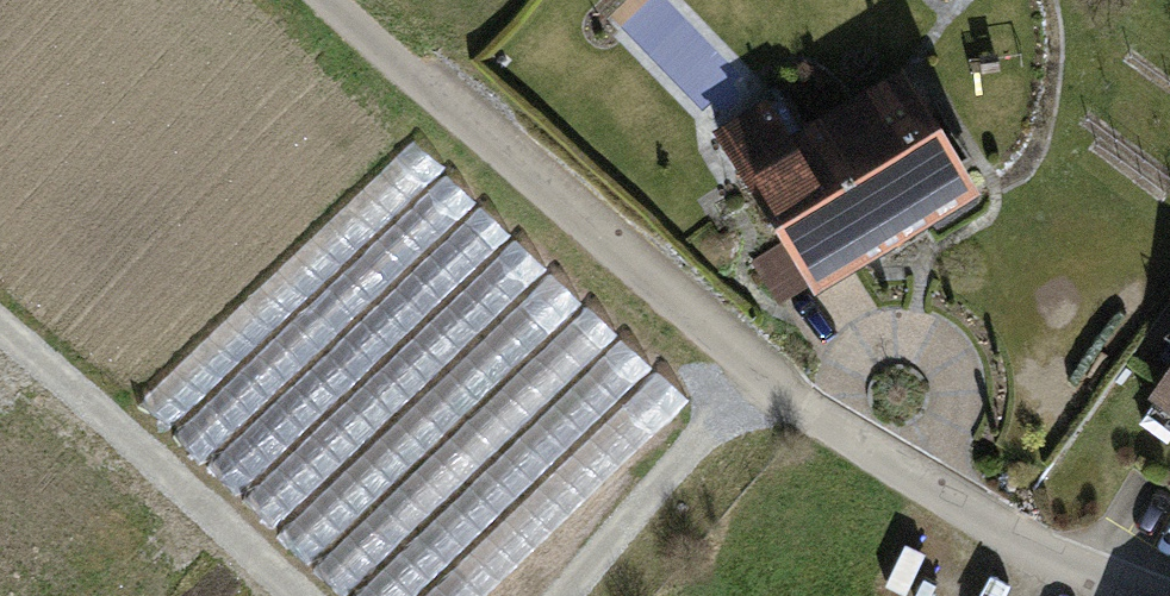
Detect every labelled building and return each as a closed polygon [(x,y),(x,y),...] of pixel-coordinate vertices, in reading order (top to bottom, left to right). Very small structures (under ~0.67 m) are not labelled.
[(747,87),(700,115),(806,294),(970,198),(897,75),(780,144),(747,87)] [(1154,393),(1169,405),(1169,372),(1154,393)]
